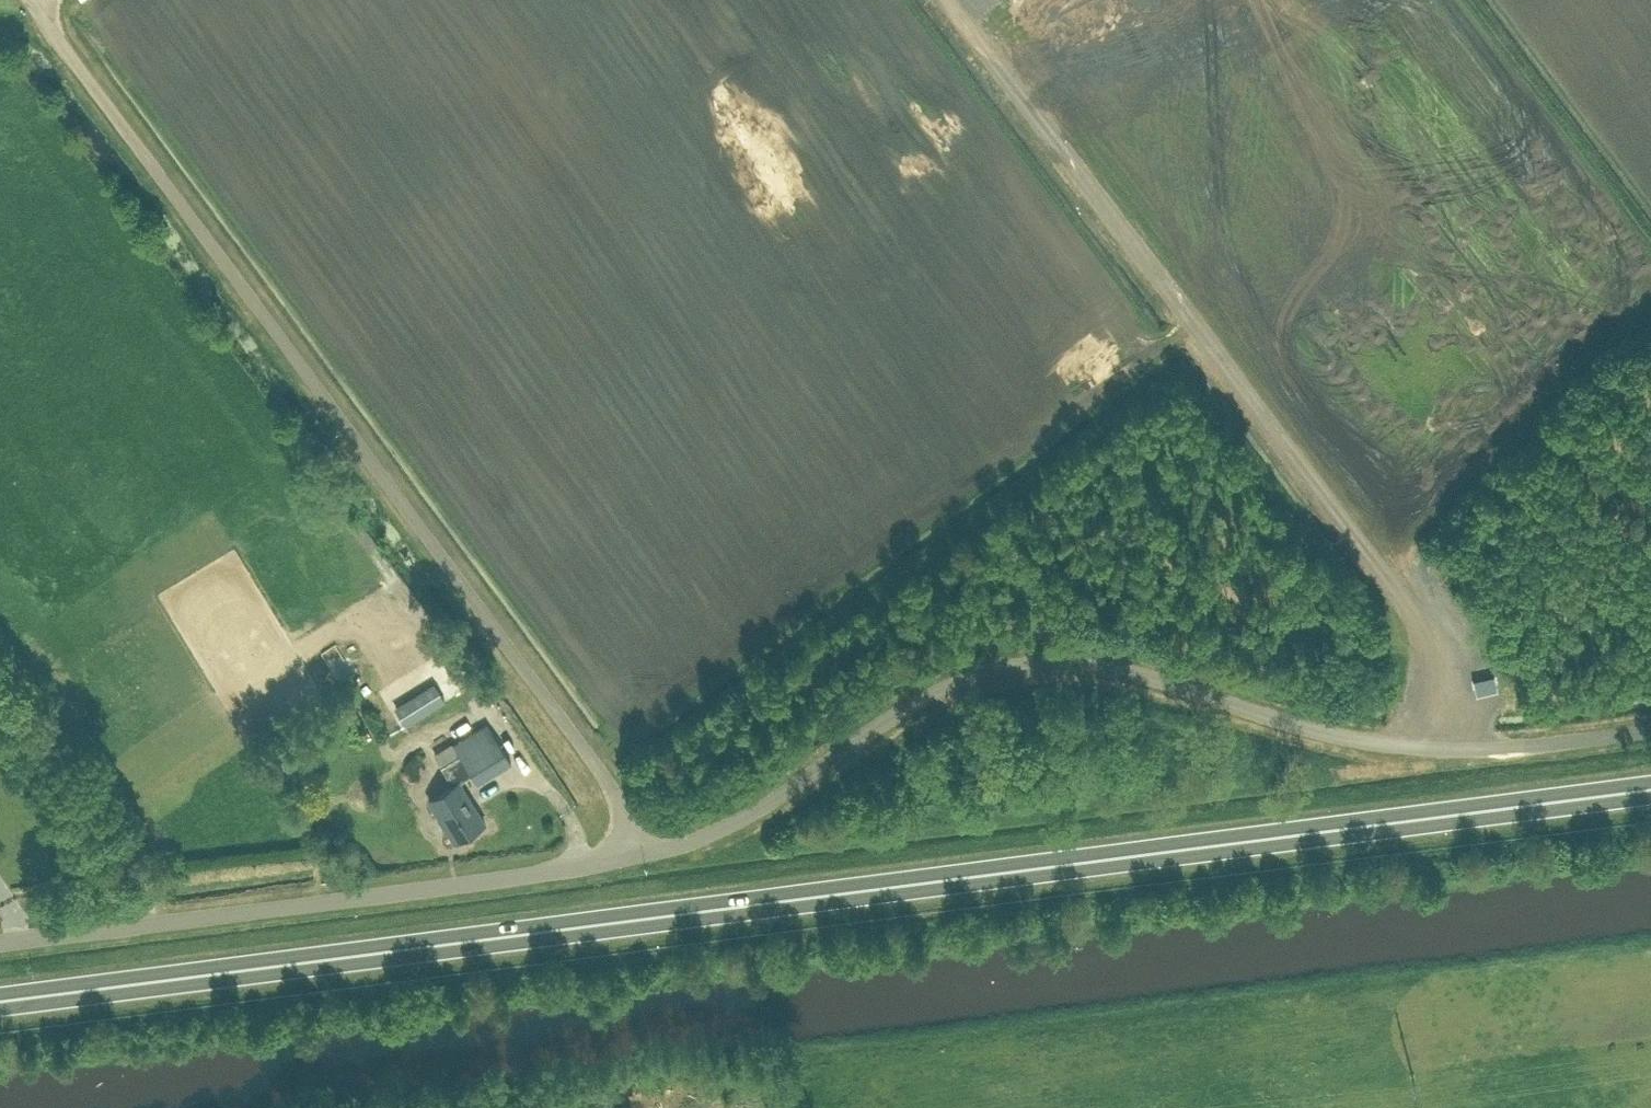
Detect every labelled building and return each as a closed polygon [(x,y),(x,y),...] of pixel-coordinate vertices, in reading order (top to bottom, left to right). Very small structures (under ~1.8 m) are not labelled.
[(397,711),(404,723),(444,699),(437,687),(397,711)] [(452,784),(429,799),(454,841),(484,822),(459,782),(471,774),(476,782),(510,761),(486,723),(453,744),(459,755),(441,766),(452,784)]
